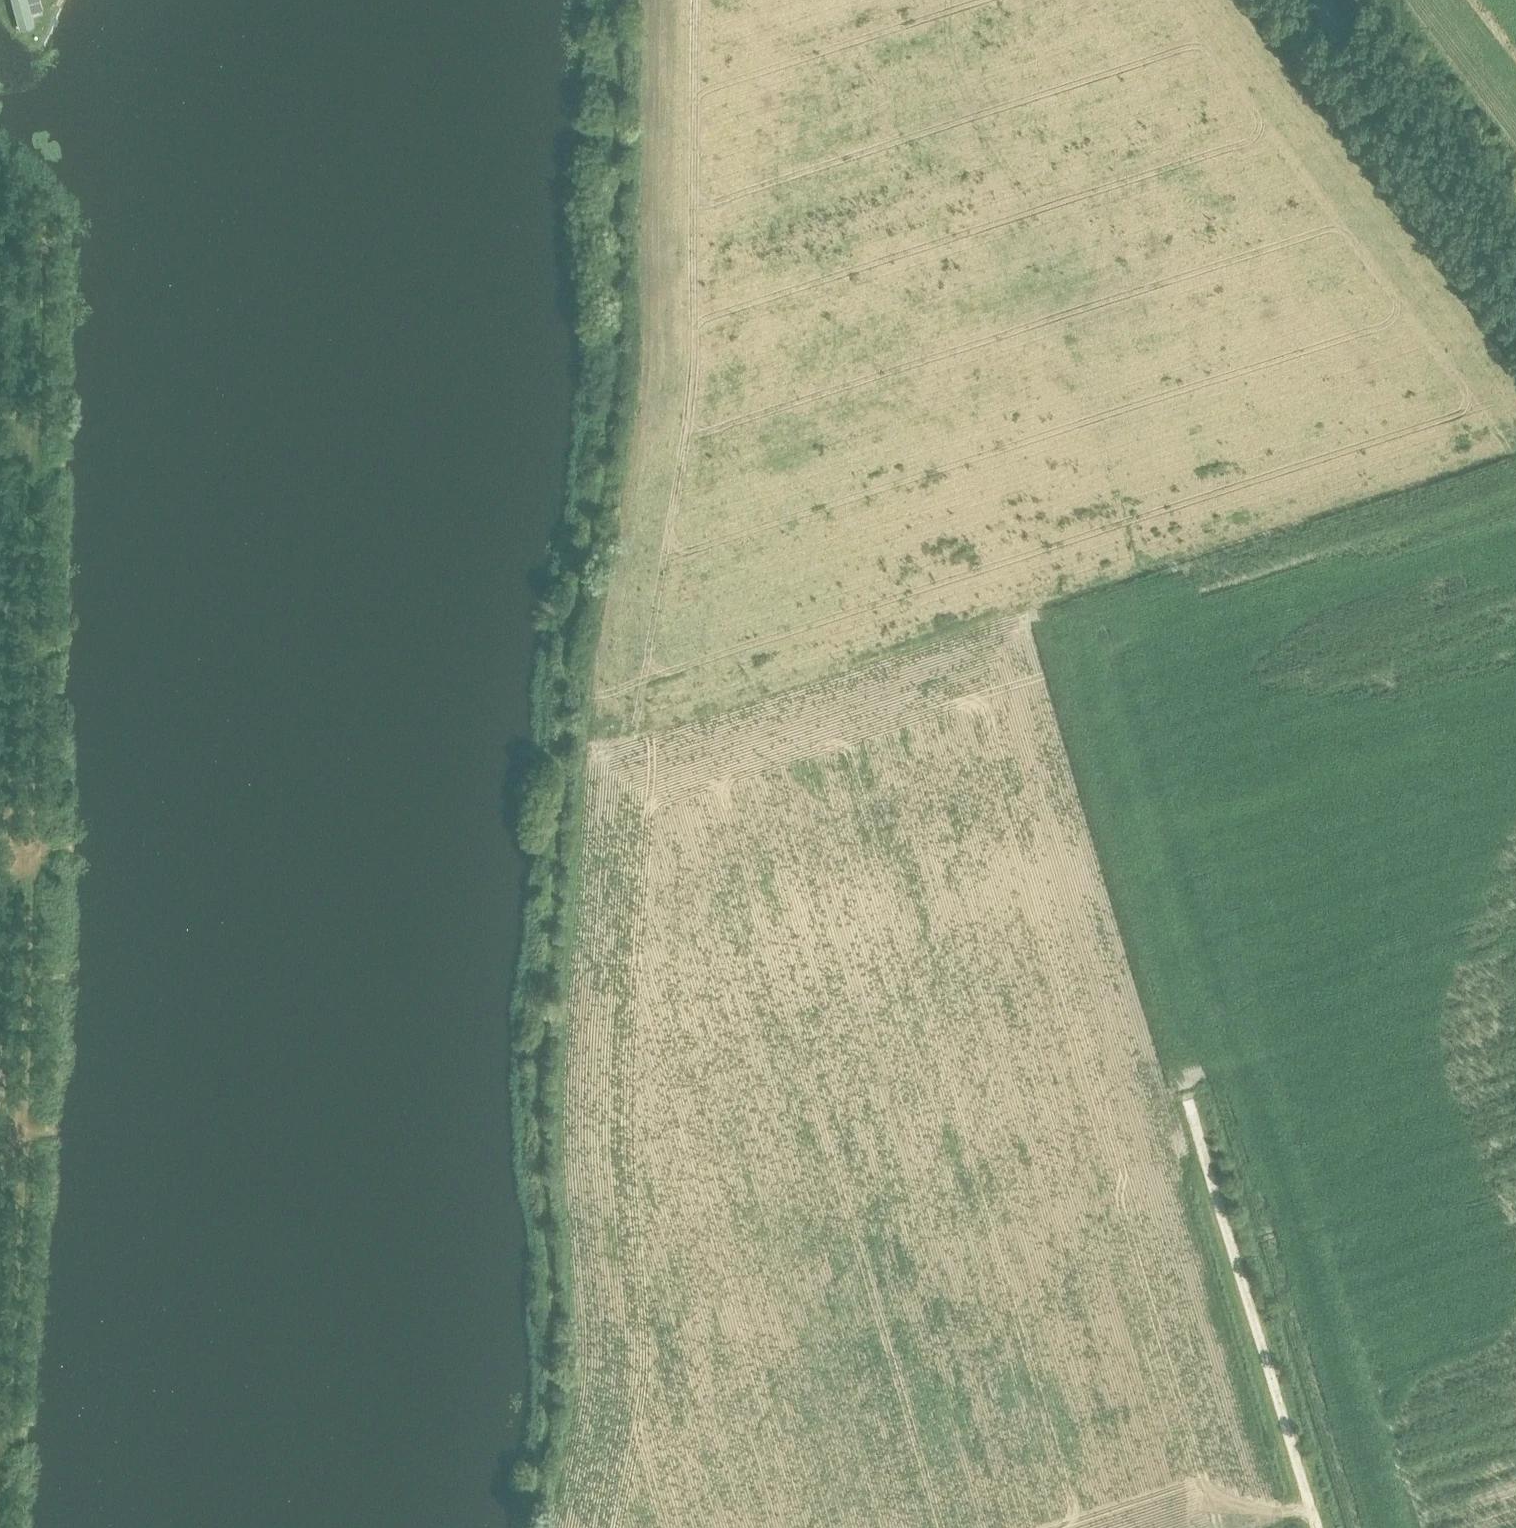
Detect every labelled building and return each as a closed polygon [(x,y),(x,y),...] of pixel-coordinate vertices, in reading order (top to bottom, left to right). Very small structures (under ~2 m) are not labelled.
[(22,26),(35,22),(28,0),(15,0),(22,26)]
